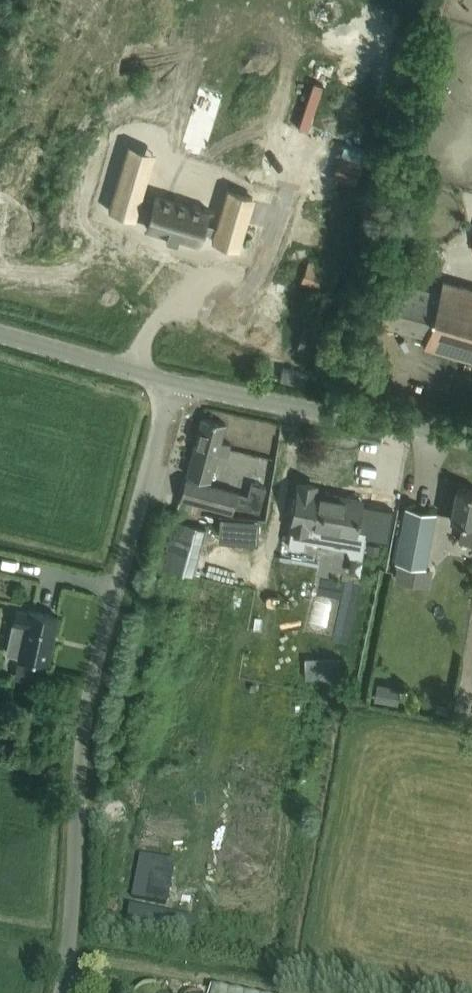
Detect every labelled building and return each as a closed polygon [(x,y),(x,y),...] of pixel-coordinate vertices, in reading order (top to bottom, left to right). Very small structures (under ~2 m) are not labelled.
[(244,139),(224,196),(243,203),(263,146),(244,139)] [(123,158),(109,208),(135,215),(139,202),(150,205),(153,196),(141,193),(149,165),(123,158)] [(155,192),(145,226),(198,242),(208,208),(155,192)] [(239,243),(246,218),(220,211),(217,223),(205,219),(203,227),(215,231),(213,236),(239,243)] [(339,268),(344,246),(318,241),(314,263),(339,268)] [(441,279),(438,290),(391,277),(379,319),(426,333),(423,343),(471,357),(471,288),(441,279)] [(305,371),(281,367),(279,379),(303,383),(305,371)] [(186,473),(210,479),(211,478),(209,478),(216,452),(226,454),(229,442),(220,440),(225,422),(201,416),(186,473)] [(275,482),(279,469),(254,461),(250,474),(275,482)] [(179,497),(202,503),(230,511),(235,491),(185,477),(179,497)] [(298,481),(288,544),(290,544),(292,546),(299,547),(301,546),(303,546),(305,538),(346,546),(349,554),(361,556),(366,535),(384,539),(389,511),(360,505),(360,499),(313,490),(314,484),(298,481)] [(461,520),(458,539),(471,542),(471,489),(456,486),(450,517),(461,520)] [(425,565),(436,511),(404,505),(394,559),(425,565)] [(161,565),(180,570),(192,573),(205,525),(174,517),(161,565)] [(366,550),(376,552),(378,544),(367,542),(366,550)] [(321,608),(339,608),(341,563),(323,562),(321,608)] [(18,654),(47,661),(57,615),(28,609),(27,610),(16,608),(6,651),(18,654)] [(32,683),(36,666),(21,663),(17,679),(32,683)]
